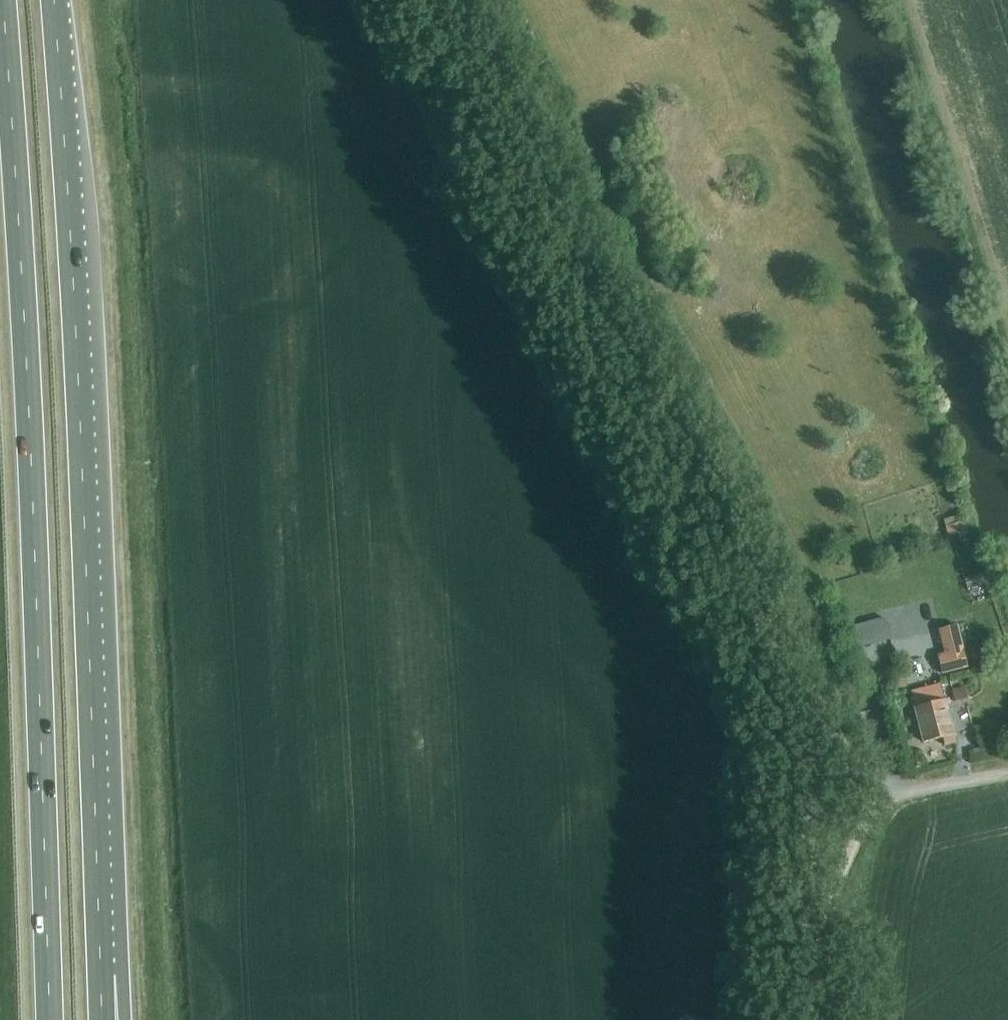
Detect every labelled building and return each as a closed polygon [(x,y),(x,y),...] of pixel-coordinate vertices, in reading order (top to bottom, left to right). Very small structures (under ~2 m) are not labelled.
[(951,543),(969,536),(965,524),(947,530),(951,543)] [(942,675),(967,668),(957,626),(939,630),(945,654),(937,657),(942,675)] [(953,689),(958,705),(972,701),(967,685),(953,689)] [(935,689),(912,695),(924,744),(942,739),(944,745),(955,742),(946,705),(950,704),(949,702),(949,700),(938,702),(935,689)] [(979,734),(983,746),(1000,740),(997,729),(979,734)]
